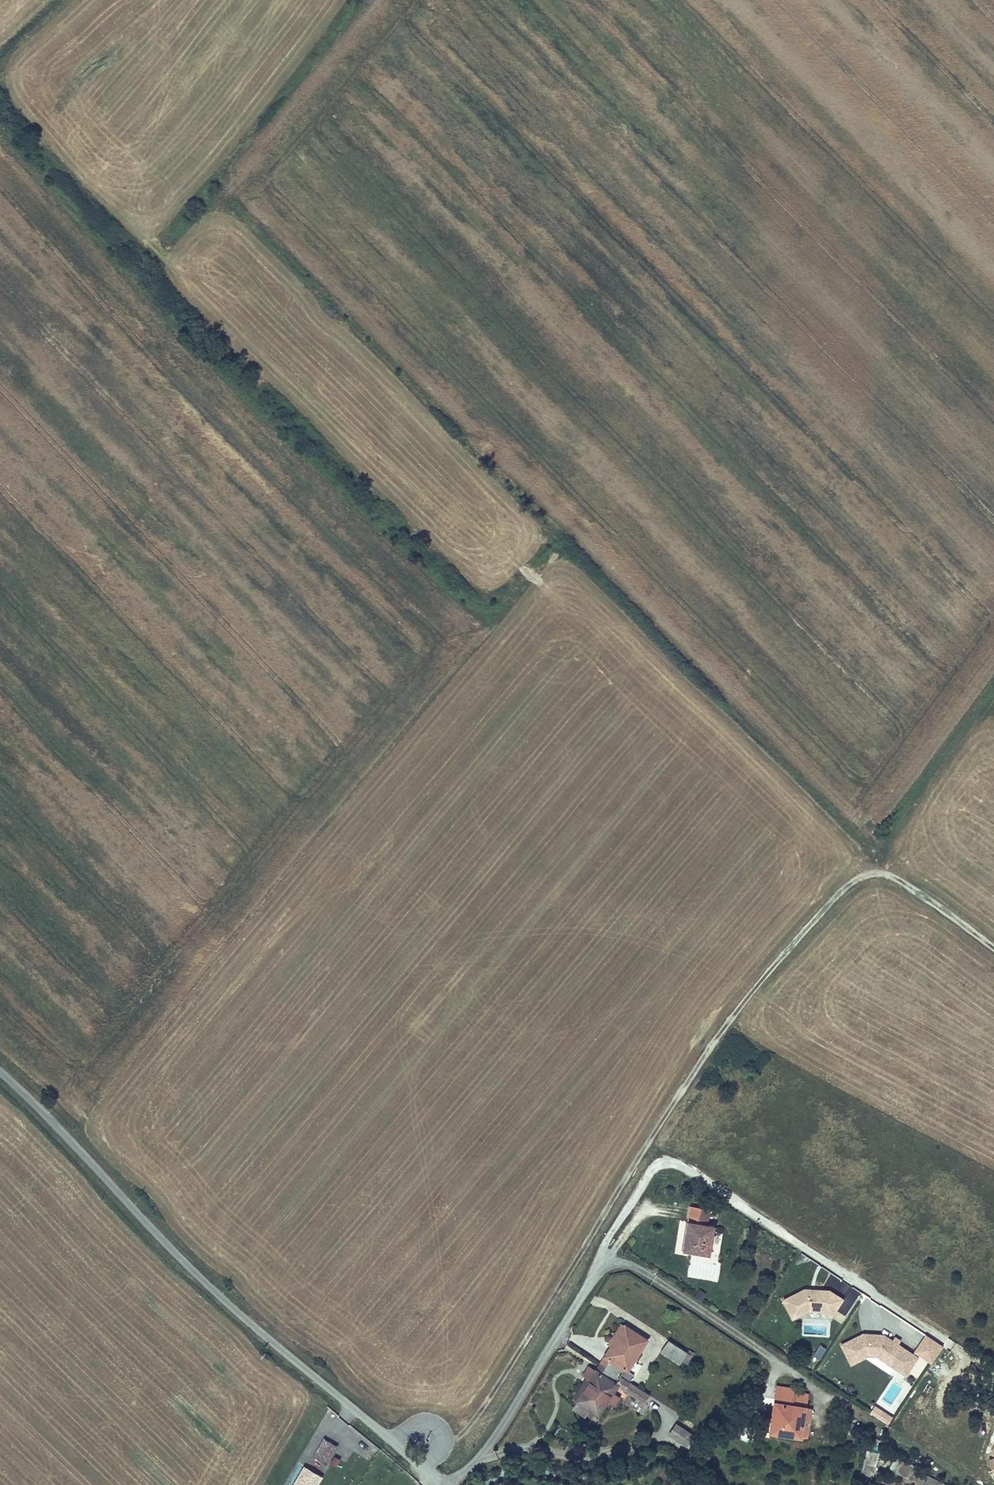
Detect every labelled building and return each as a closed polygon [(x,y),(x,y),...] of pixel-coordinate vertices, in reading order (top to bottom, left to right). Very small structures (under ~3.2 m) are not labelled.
[(691,1207),(684,1250),(709,1254),(714,1226),(707,1225),(709,1210),(691,1207)] [(706,1293),(699,1289),(696,1296),(703,1299),(706,1293)] [(804,1289),(783,1300),(792,1318),(808,1310),(822,1311),(826,1305),(835,1310),(842,1299),(829,1290),(804,1289)] [(835,1310),(826,1305),(822,1311),(831,1317),(835,1310)] [(625,1325),(612,1346),(614,1347),(627,1326),(625,1325)] [(610,1359),(606,1366),(630,1381),(634,1374),(628,1370),(647,1340),(627,1326),(614,1347),(612,1346),(605,1356),(610,1359)] [(876,1357),(893,1368),(905,1349),(898,1344),(900,1341),(894,1337),(892,1340),(883,1335),(863,1334),(841,1344),(850,1364),(866,1356),(876,1357)] [(931,1363),(943,1346),(925,1334),(914,1352),(931,1363)] [(668,1340),(661,1352),(680,1364),(687,1352),(668,1340)] [(826,1349),(819,1345),(812,1355),(819,1359),(826,1349)] [(601,1363),(596,1370),(601,1373),(606,1366),(601,1363)] [(592,1382),(578,1402),(598,1415),(608,1401),(614,1404),(619,1396),(613,1392),(618,1385),(645,1402),(650,1394),(630,1381),(606,1366),(601,1373),(596,1370),(590,1380),(589,1380),(592,1382)] [(573,1399),(578,1402),(592,1382),(589,1380),(590,1380),(587,1378),(573,1399)] [(794,1389),(777,1386),(774,1403),(777,1403),(775,1421),(771,1420),(770,1432),(801,1436),(802,1427),(808,1428),(811,1409),(805,1408),(792,1405),(794,1392),(794,1389)] [(794,1392),(792,1405),(805,1408),(807,1394),(794,1392)] [(894,1416),(876,1405),(872,1411),(889,1422),(894,1416)] [(668,1434),(685,1445),(692,1435),(675,1423),(668,1434)] [(867,1437),(866,1442),(881,1446),(882,1441),(867,1437)] [(332,1456),(337,1448),(323,1439),(312,1458),(326,1466),(329,1462),(332,1456)] [(878,1454),(868,1451),(861,1473),(872,1476),(878,1454)] [(339,1460),(332,1456),(329,1462),(335,1466),(339,1460)] [(900,1460),(895,1469),(924,1484),(948,1484),(900,1460)] [(320,1477),(306,1469),(303,1473),(318,1481),(320,1477)] [(318,1481),(303,1473),(296,1484),(315,1484),(318,1481)]
